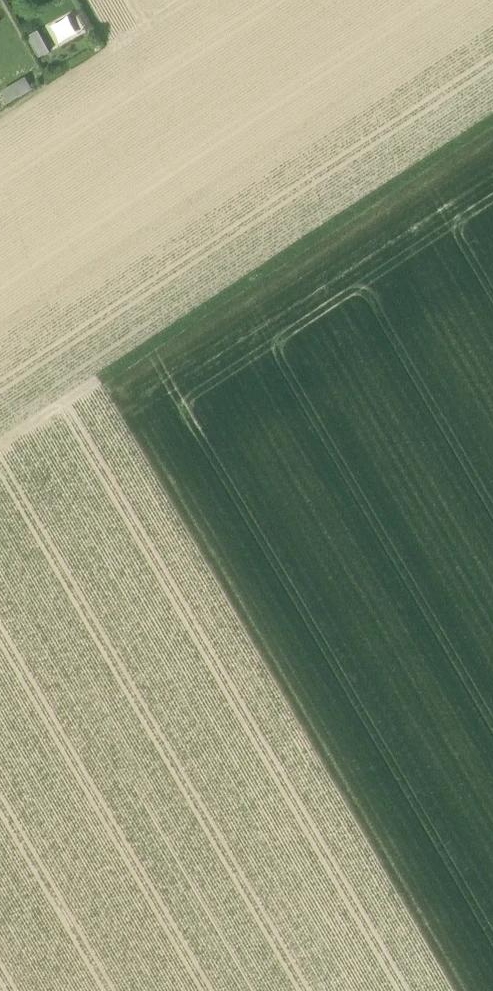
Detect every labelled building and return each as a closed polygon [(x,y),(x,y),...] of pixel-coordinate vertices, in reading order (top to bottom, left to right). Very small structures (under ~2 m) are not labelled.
[(39,31),(27,37),(39,59),(51,52),(39,31)] [(2,92),(9,104),(31,90),(24,78),(2,92)]
